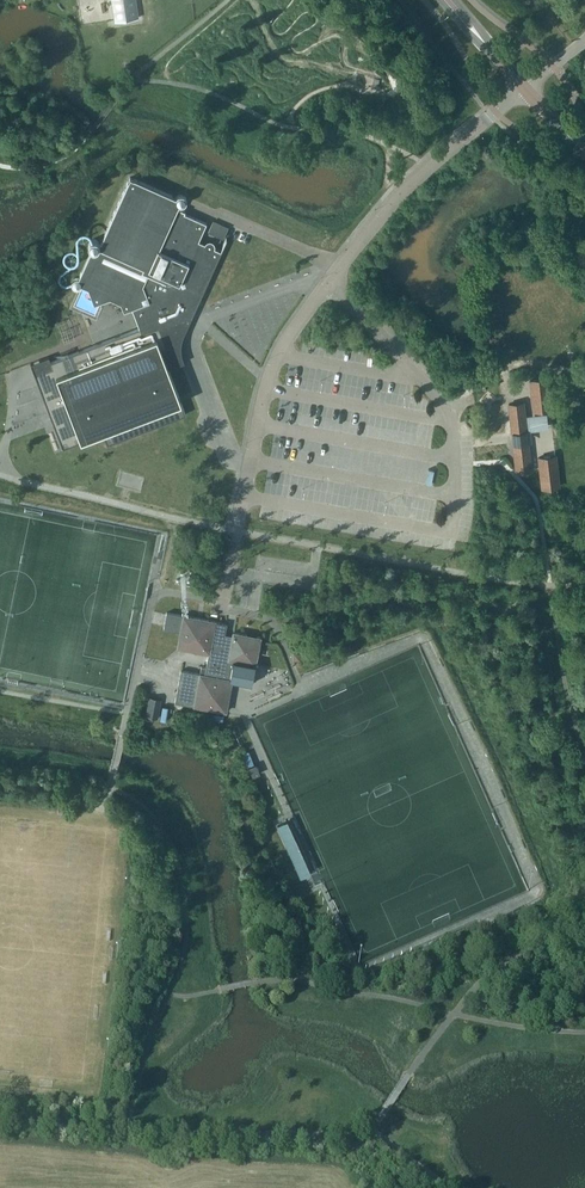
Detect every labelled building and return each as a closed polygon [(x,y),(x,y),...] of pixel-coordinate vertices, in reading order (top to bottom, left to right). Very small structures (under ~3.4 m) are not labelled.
[(114,21),(138,17),(135,0),(111,0),(114,21)] [(49,355),(30,362),(31,363),(49,356),(53,367),(35,373),(54,426),(60,442),(63,448),(74,443),(74,444),(103,433),(107,444),(185,414),(181,403),(179,396),(169,371),(167,365),(180,361),(178,354),(177,351),(177,345),(178,339),(180,334),(187,318),(190,319),(192,314),(198,302),(220,254),(227,239),(226,238),(220,250),(214,248),(214,246),(214,244),(214,243),(213,242),(211,241),(210,240),(208,240),(207,241),(205,242),(205,243),(199,240),(202,232),(206,223),(184,213),(185,211),(177,208),(178,205),(181,205),(184,204),(186,201),(186,198),(184,195),(183,195),(181,194),(178,194),(176,196),(130,176),(101,241),(99,241),(97,239),(94,238),(91,239),(88,241),(88,244),(89,247),(91,249),(78,277),(75,277),(72,278),(71,281),(70,284),(72,287),(75,288),(78,288),(81,286),(83,287),(87,288),(94,303),(94,304),(99,301),(109,297),(120,303),(123,310),(131,307),(139,328),(93,345),(51,361),(49,355)] [(213,221),(208,232),(223,239),(228,228),(213,221)] [(547,378),(530,380),(533,411),(550,409),(547,378)] [(509,404),(512,432),(526,431),(523,402),(509,404)] [(528,428),(548,427),(547,412),(527,413),(528,428)] [(530,470),(527,441),(513,443),(516,472),(530,470)] [(556,454),(538,456),(541,488),(559,486),(556,454)] [(215,622),(215,621),(166,612),(163,628),(180,631),(177,647),(191,650),(192,647),(195,648),(195,650),(208,653),(206,667),(201,667),(200,674),(180,670),(178,684),(180,684),(179,688),(177,688),(174,702),(225,711),(228,697),(226,697),(226,693),(229,694),(231,680),(251,683),(255,664),(256,661),(254,661),(256,651),(257,651),(260,637),(257,637),(256,638),(246,636),(247,635),(233,632),(232,637),(224,635),(226,624),(215,622)] [(158,718),(161,699),(149,697),(146,716),(158,718)] [(310,872),(289,818),(277,823),(298,877),(310,872)]
